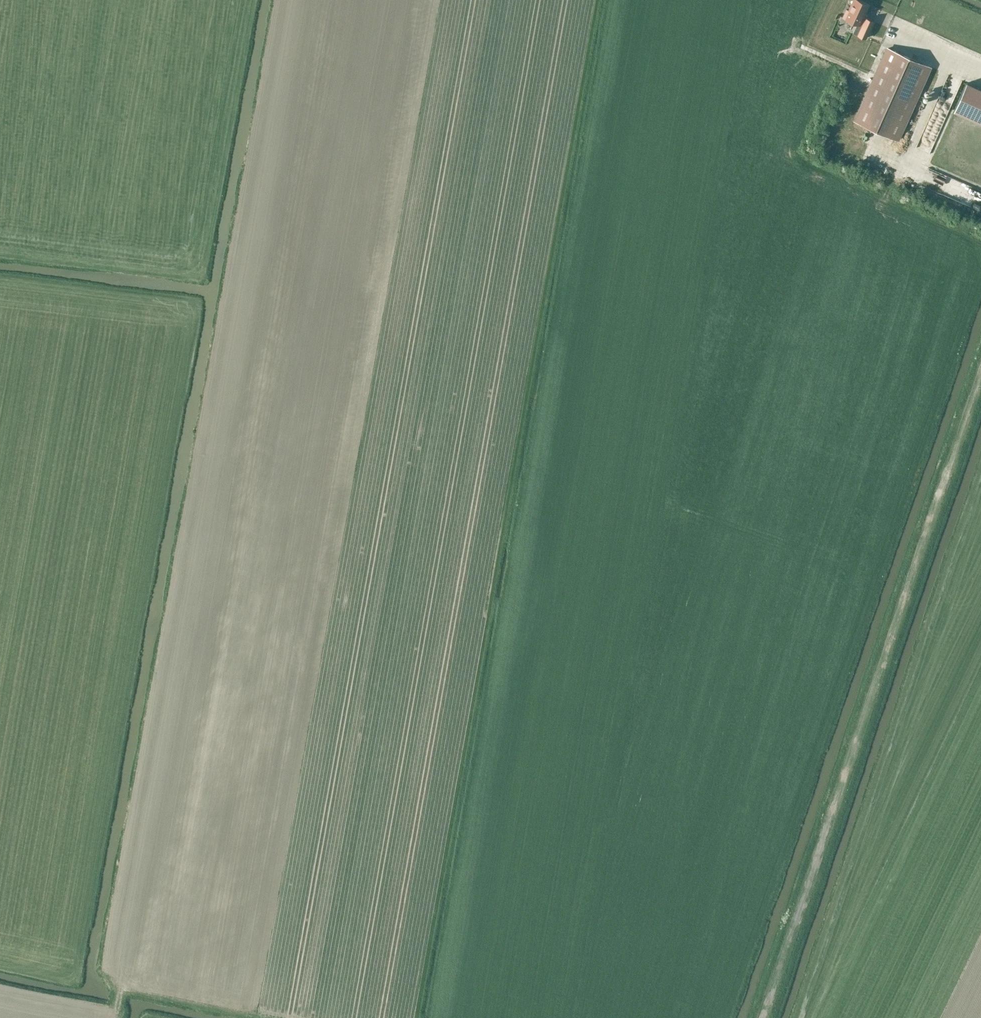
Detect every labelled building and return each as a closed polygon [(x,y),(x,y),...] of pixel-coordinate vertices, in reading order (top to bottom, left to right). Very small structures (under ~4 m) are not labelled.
[(853,32),(866,38),(874,21),(864,16),(870,4),(861,0),(853,0),(849,10),(846,8),(842,17),(857,24),(853,32)] [(886,46),(854,120),(900,140),(932,66),(886,46)] [(980,123),(980,89),(966,82),(954,111),(980,123)] [(942,115),(930,112),(926,126),(937,130),(942,115)]
